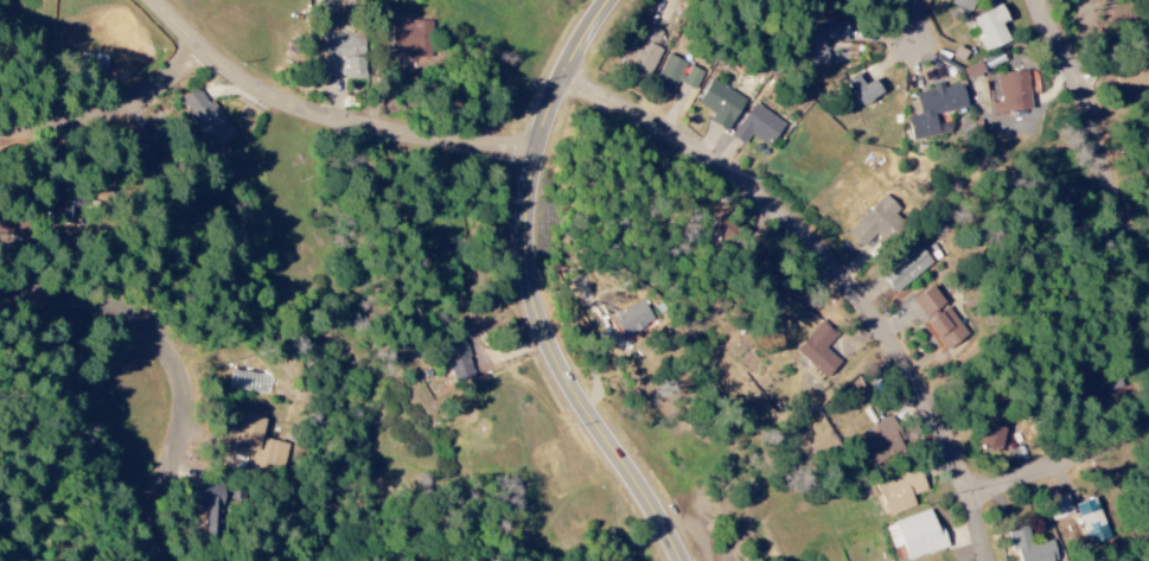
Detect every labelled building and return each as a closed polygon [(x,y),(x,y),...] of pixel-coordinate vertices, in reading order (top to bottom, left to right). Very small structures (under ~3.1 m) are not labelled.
[(950,5),(968,13),(973,0),(952,0),(950,5)] [(972,20),(979,33),(975,36),(985,54),(1010,41),(1001,25),(1009,21),(1000,5),(972,20)] [(803,65),(827,67),(829,41),(846,42),(848,22),(825,20),(825,27),(806,26),(803,65)] [(391,23),(390,50),(407,50),(407,58),(430,58),(431,23),(391,23)] [(662,32),(645,24),(625,66),(648,77),(661,49),(655,46),(662,32)] [(325,34),(325,76),(365,77),(365,57),(358,57),(358,34),(325,34)] [(973,54),(958,45),(949,61),(964,70),(973,54)] [(685,62),(665,54),(651,88),(670,96),(676,82),(694,90),(701,71),(689,66),(685,76),(680,74),(685,62)] [(984,73),(981,63),(962,69),(966,80),(984,73)] [(992,114),(1030,111),(1026,72),(996,74),(999,103),(991,104),(992,114)] [(847,82),(861,107),(884,94),(875,79),(867,84),(861,74),(847,82)] [(714,113),(709,123),(729,132),(744,97),(708,81),(698,106),(714,113)] [(967,110),(963,83),(932,88),(932,90),(915,93),(919,116),(907,118),(911,141),(950,134),(946,114),(967,110)] [(206,105),(197,89),(181,98),(210,150),(233,137),(213,101),(206,105)] [(730,135),(743,145),(751,134),(767,147),(783,126),(755,104),(730,135)] [(847,231),(864,251),(897,222),(895,220),(902,214),(887,196),(847,231)] [(896,293),(933,263),(918,245),(881,275),(896,293)] [(911,301),(943,353),(966,338),(933,286),(911,301)] [(654,320),(641,301),(612,320),(624,339),(654,320)] [(824,349),(836,336),(822,322),(794,351),(825,380),(840,364),(824,349)] [(474,379),(465,340),(444,345),(453,384),(474,379)] [(980,444),(1000,450),(1008,416),(988,411),(980,444)] [(286,444),(263,440),(266,419),(239,415),(233,448),(253,452),(250,468),(281,474),(286,444)] [(874,425),(879,437),(857,447),(867,469),(907,450),(892,417),(874,425)] [(911,497),(926,490),(915,467),(874,486),(889,518),(915,506),(911,497)] [(202,537),(222,539),(224,485),(201,484),(199,513),(203,514),(202,537)] [(1102,527),(1095,499),(1076,504),(1083,532),(1102,527)] [(892,551),(903,548),(907,560),(948,549),(941,525),(934,527),(930,512),(884,525),(892,551)] [(1010,552),(1016,551),(1018,560),(1055,560),(1051,542),(1031,546),(1027,530),(1007,534),(1010,552)]
